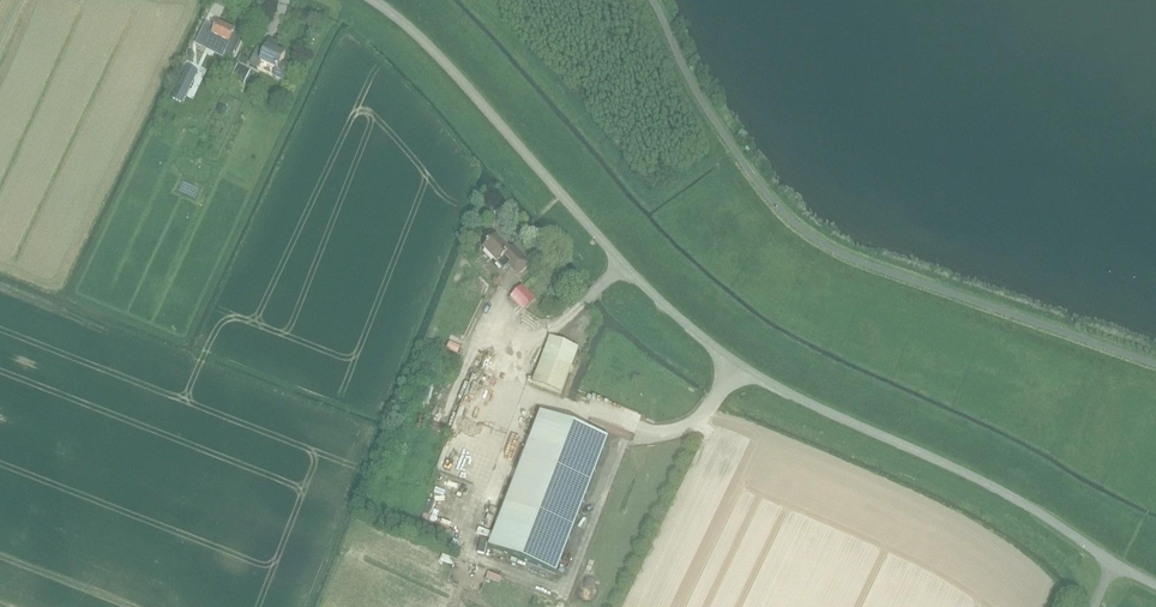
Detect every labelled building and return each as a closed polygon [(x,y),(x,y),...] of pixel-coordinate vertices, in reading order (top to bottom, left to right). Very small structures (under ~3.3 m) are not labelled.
[(229,43),(235,31),(218,23),(212,35),(223,40),(219,49),(225,52),(229,43)] [(284,81),(291,66),(282,62),(286,54),(268,46),(266,50),(258,47),(251,63),(259,67),(261,62),(277,69),(274,76),(284,81)] [(238,66),(232,78),(242,83),(248,70),(238,66)] [(183,75),(172,98),(183,104),(194,80),(183,75)] [(220,105),(217,112),(224,115),(227,109),(220,105)] [(484,249),(504,270),(510,265),(519,275),(531,264),(514,246),(510,250),(497,237),(494,235),(492,235),(487,239),(487,241),(490,244),(484,249)] [(535,302),(521,287),(512,295),(526,310),(535,302)] [(561,394),(578,348),(550,337),(533,383),(561,394)] [(451,342),(448,349),(458,354),(461,347),(451,342)] [(563,571),(613,436),(581,424),(545,411),(495,546),(531,559),(563,571)]
